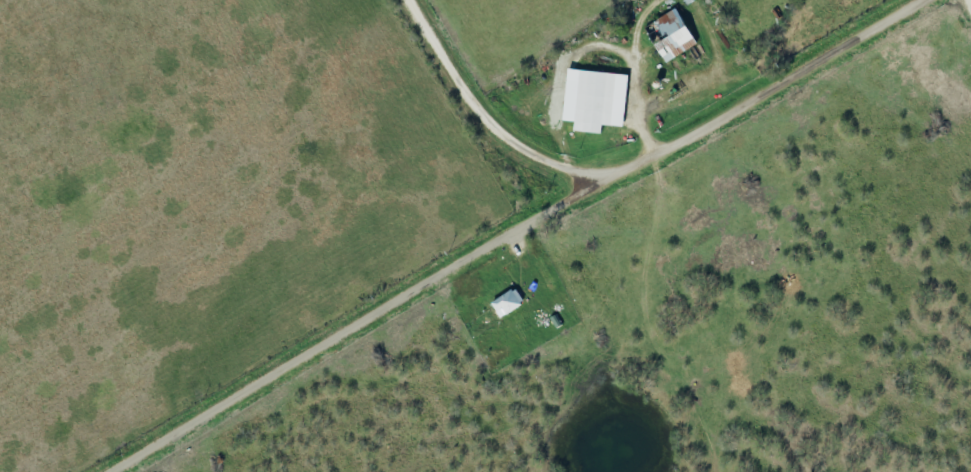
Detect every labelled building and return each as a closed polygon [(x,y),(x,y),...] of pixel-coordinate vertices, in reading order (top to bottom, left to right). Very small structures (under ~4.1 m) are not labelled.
[(671,64),(703,43),(681,8),(648,28),(671,64)] [(621,74),(584,71),(580,132),(607,134),(607,125),(617,126),(621,74)] [(495,304),(505,319),(529,303),(519,288),(495,304)]
